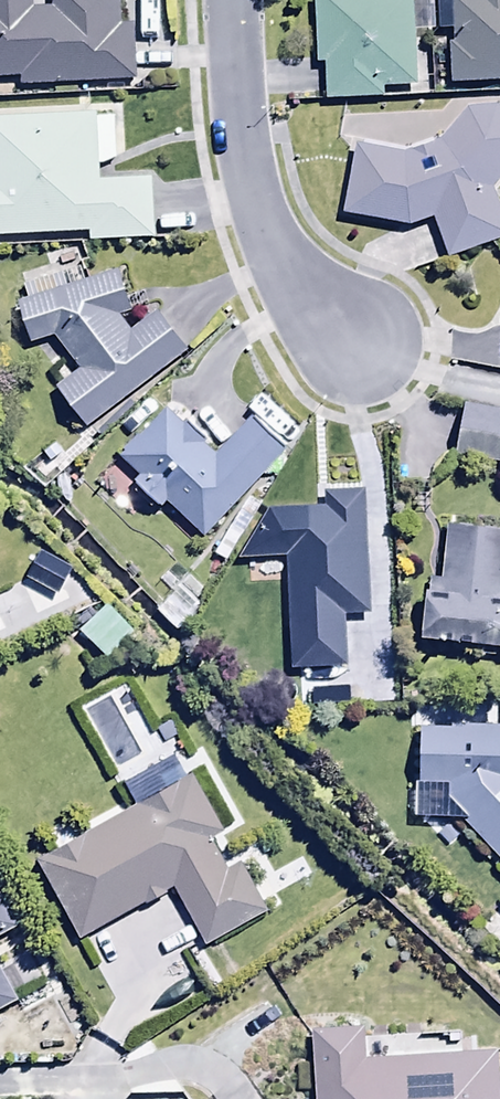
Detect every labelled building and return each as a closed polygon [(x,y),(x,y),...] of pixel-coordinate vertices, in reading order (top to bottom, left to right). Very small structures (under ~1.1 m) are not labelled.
[(19,81),(19,88),(134,84),(132,32),(122,32),(121,0),(50,0),(50,16),(31,16),(30,0),(0,0),(0,82),(19,81)] [(317,69),(325,69),(327,103),(385,101),(384,92),(416,91),(412,0),(315,0),(317,69)] [(477,2),(450,2),(452,87),(499,86),(499,0),(477,0),(477,2)] [(358,150),(344,219),(407,232),(433,223),(447,262),(499,244),(499,207),(495,194),(499,187),(499,113),(497,111),(466,114),(439,147),(404,161),(358,150)] [(87,236),(87,244),(152,242),(150,183),(99,185),(96,116),(0,119),(0,240),(87,236)] [(22,288),(29,306),(19,310),(29,348),(54,342),(78,374),(57,389),(87,430),(187,357),(157,315),(130,335),(120,320),(131,316),(117,274),(81,287),(75,269),(82,266),(77,253),(69,256),(67,249),(24,265),(32,285),(22,288)] [(466,405),(454,459),(499,468),(499,413),(466,405)] [(216,460),(165,414),(122,463),(141,480),(132,490),(161,516),(166,511),(204,545),(284,455),(249,424),(216,460)] [(323,510),(282,512),(290,676),(345,673),(343,622),(370,621),(364,495),(322,497),(323,510)] [(448,527),(441,584),(428,583),(421,647),(499,656),(499,533),(448,527)] [(105,610),(77,636),(106,666),(133,639),(105,610)] [(448,789),(449,804),(466,821),(462,825),(499,865),(499,731),(420,731),(420,789),(448,789)] [(77,943),(173,892),(204,950),(265,918),(238,867),(227,872),(213,846),(225,840),(194,782),(80,842),(69,820),(45,832),(56,854),(36,864),(77,943)] [(17,932),(1,897),(0,898),(0,940),(17,932)] [(16,1009),(0,975),(0,1016),(16,1009)]
